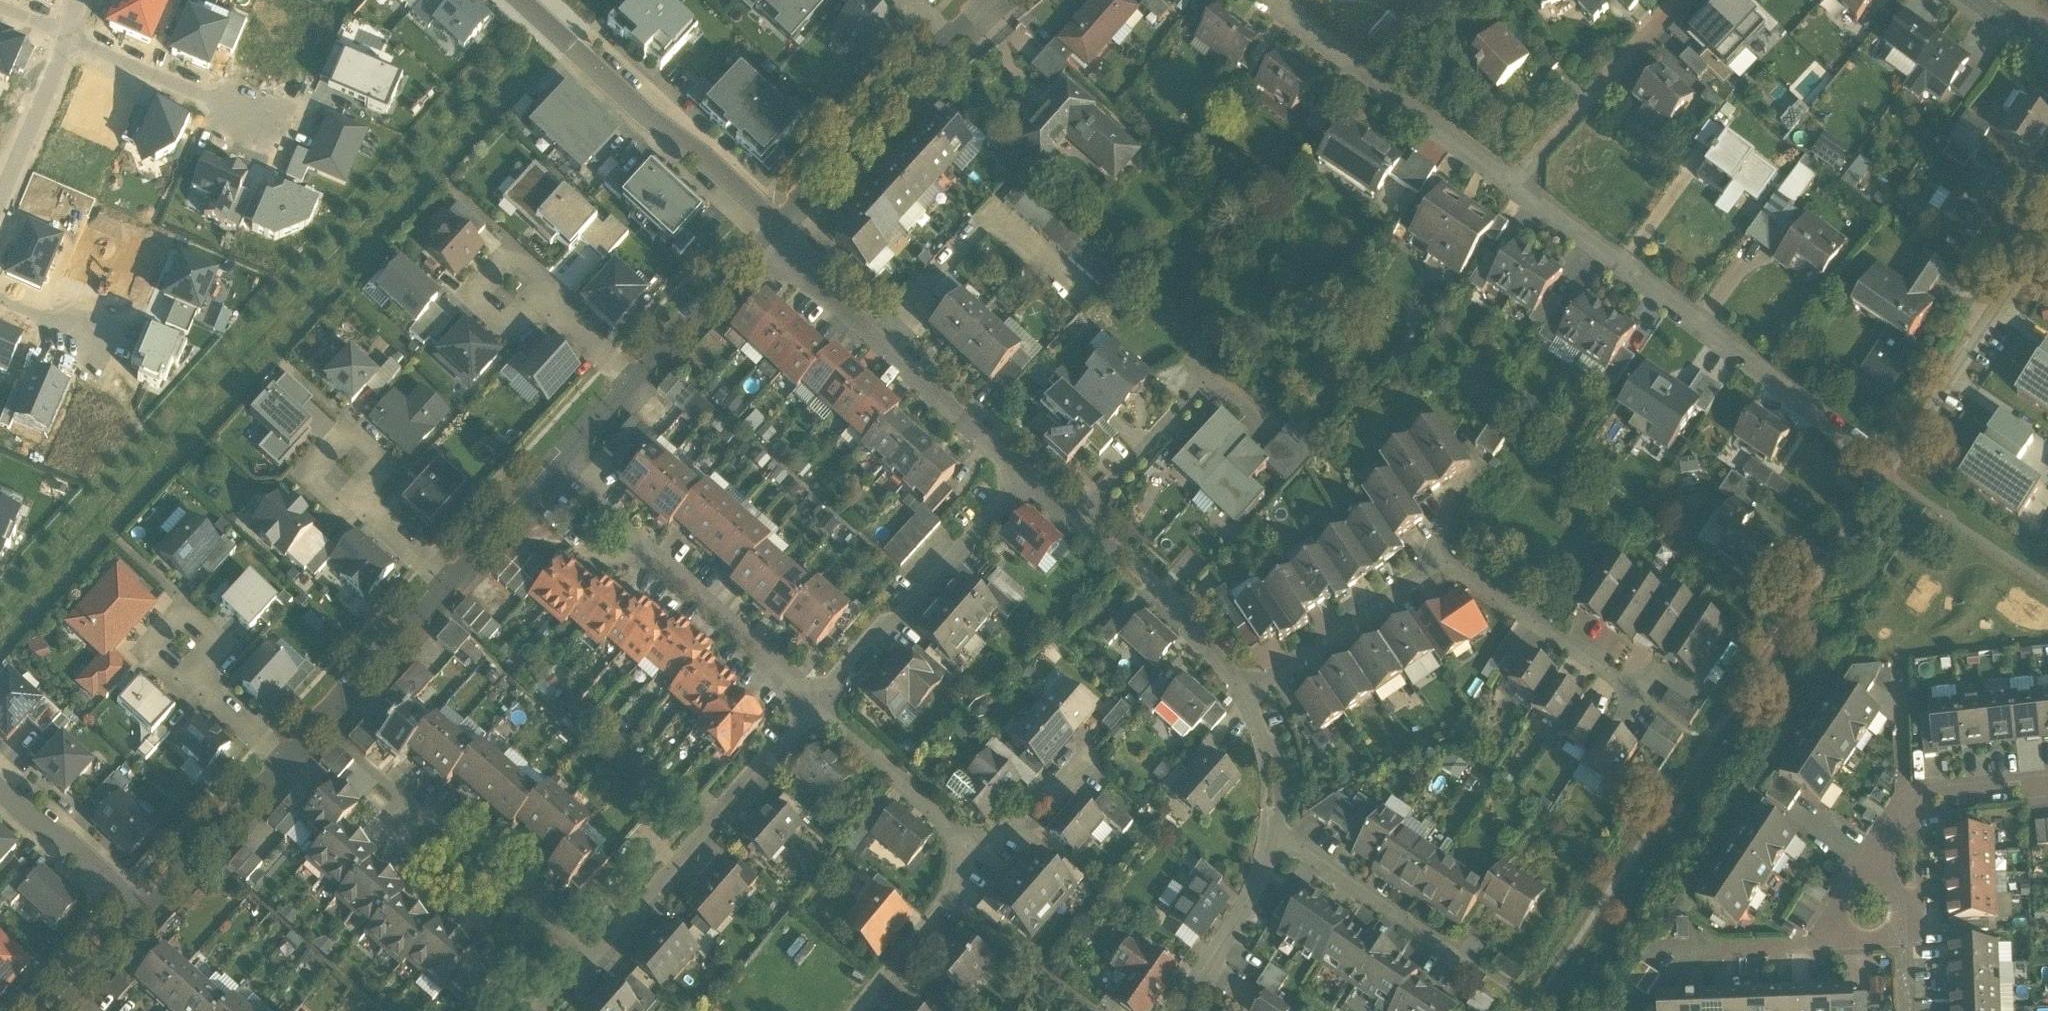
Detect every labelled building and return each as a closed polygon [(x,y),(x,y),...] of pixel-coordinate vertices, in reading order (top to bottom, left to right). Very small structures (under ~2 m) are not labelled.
[(108,27),(149,45),(167,4),(159,0),(120,0),(108,27)] [(403,2),(412,10),(421,0),(405,0),(403,2)] [(428,29),(434,22),(452,2),(449,0),(423,0),(411,13),(428,29)] [(434,22),(458,44),(463,49),(481,30),(483,33),(494,21),(479,7),(476,10),(465,0),(454,0),(452,2),(434,22)] [(695,33),(696,32),(660,0),(631,0),(606,26),(621,40),(623,38),(632,46),(630,48),(643,60),(645,58),(660,71),(684,45),(695,33)] [(739,3),(750,13),(753,9),(753,8),(757,4),(760,0),(741,0),(739,3)] [(757,4),(780,25),(776,30),(789,42),(827,1),(826,0),(760,0),(757,4)] [(866,60),(881,45),(894,30),(883,21),(886,18),(874,7),(871,10),(861,0),(834,30),(866,60)] [(1089,66),(1110,42),(1123,27),(1138,10),(1126,0),(1092,0),(1058,39),(1073,53),(1089,66)] [(1154,0),(1146,0),(1140,7),(1158,22),(1167,11),(1154,0)] [(1543,9),(1551,5),(1549,0),(1539,0),(1543,9)] [(1594,23),(1609,10),(1600,0),(1575,0),(1594,23)] [(1630,11),(1640,1),(1639,0),(1619,0),(1630,11)] [(1734,0),(1723,0),(1709,15),(1747,51),(1765,31),(1766,30),(1746,11),(1734,0)] [(1857,21),(1877,0),(1834,0),(1857,21)] [(1754,2),(1746,11),(1766,30),(1765,31),(1771,37),(1780,27),(1754,2)] [(1212,51),(1237,70),(1240,67),(1261,38),(1264,34),(1224,4),(1197,40),(1212,51)] [(205,8),(200,19),(225,29),(230,19),(205,8)] [(1369,30),(1377,38),(1398,16),(1389,8),(1369,30)] [(217,48),(225,29),(200,19),(188,14),(171,54),(208,70),(217,48)] [(217,48),(232,54),(237,43),(246,21),(232,15),(230,19),(225,29),(217,48)] [(1747,51),(1709,15),(1690,35),(1707,51),(1727,71),(1729,69),(1747,51)] [(237,43),(248,48),(259,22),(248,18),(246,21),(237,43)] [(1895,51),(1918,68),(1937,42),(1906,19),(1887,45),(1895,51)] [(428,29),(422,34),(446,56),(458,44),(434,22),(428,29)] [(1131,35),(1123,27),(1110,42),(1118,49),(1131,35)] [(1470,57),(1500,88),(1529,60),(1500,28),(1470,57)] [(695,33),(684,45),(692,51),(703,39),(695,33)] [(6,83),(22,47),(9,41),(10,39),(0,35),(0,81),(6,83)] [(1046,48),(1064,63),(1073,53),(1058,39),(1056,37),(1046,48)] [(1271,47),(1261,38),(1240,67),(1250,75),(1271,47)] [(1206,59),(1212,51),(1197,40),(1191,48),(1206,59)] [(1968,65),(1937,42),(1918,68),(1932,78),(1950,91),(1968,65)] [(319,79),(330,83),(343,54),(356,60),(358,56),(334,45),(330,53),(319,79)] [(308,74),(319,79),(330,53),(319,48),(308,74)] [(1064,63),(1046,48),(1031,65),(1052,84),(1067,67),(1064,63)] [(1692,73),(1698,79),(1708,69),(1699,60),(1689,51),(1679,61),(1687,69),(1692,73)] [(1734,75),(1729,69),(1727,71),(1707,51),(1699,60),(1708,69),(1725,85),(1734,75)] [(1758,62),(1747,51),(1729,69),(1734,75),(1740,81),(1758,62)] [(1885,64),(1909,81),(1911,78),(1918,68),(1895,51),(1885,64)] [(402,79),(356,60),(343,54),(330,83),(327,91),(386,116),(402,79)] [(1259,85),(1292,110),(1315,79),(1282,54),(1259,85)] [(1982,75),(1968,65),(1950,91),(1963,101),(1982,75)] [(1695,100),(1680,85),(1676,81),(1663,68),(1636,96),(1669,128),(1695,100)] [(1918,68),(1911,78),(1909,81),(1904,87),(1918,97),(1925,88),(1932,78),(1918,68)] [(1687,69),(1676,81),(1680,85),(1692,73),(1687,69)] [(723,106),(709,121),(725,136),(728,132),(737,141),(735,144),(751,159),(764,144),(773,152),(775,150),(797,125),(738,71),(716,96),(714,98),(723,106)] [(1942,100),(1950,91),(1932,78),(1925,88),(1942,100)] [(110,135),(123,105),(127,96),(86,79),(72,111),(76,113),(70,128),(106,144),(110,135)] [(686,100),(701,113),(714,98),(716,96),(701,83),(686,100)] [(1101,165),(1114,177),(1136,153),(1088,111),(1092,106),(1067,84),(1015,143),(1040,165),(1071,130),(1105,160),(1101,165)] [(555,153),(593,112),(581,101),(579,103),(566,91),(530,130),(555,153)] [(1701,99),(1717,112),(1724,104),(1708,91),(1701,99)] [(2020,116),(2029,103),(2015,93),(2004,110),(2014,116),(2016,114),(2020,116)] [(524,98),(511,112),(520,120),(533,106),(524,98)] [(723,106),(714,98),(701,113),(709,121),(723,106)] [(189,118),(154,103),(148,116),(137,143),(150,148),(155,161),(174,153),(189,118)] [(1307,126),(1319,134),(1334,111),(1323,103),(1307,126)] [(2034,156),(2047,136),(2047,116),(2029,103),(2020,116),(2016,114),(2014,116),(2002,135),(2034,156)] [(123,105),(110,135),(121,139),(133,110),(123,105)] [(940,117),(958,133),(966,124),(948,108),(940,117)] [(148,116),(134,110),(121,140),(132,144),(134,145),(137,143),(148,116)] [(1801,119),(1790,110),(1780,122),(1791,131),(1801,119)] [(605,123),(593,112),(555,153),(580,176),(616,136),(603,124),(605,123)] [(1969,113),(1960,128),(1983,144),(1993,129),(1969,113)] [(366,133),(330,117),(313,156),(307,169),(343,185),(366,133)] [(940,117),(921,137),(952,165),(971,145),(958,133),(940,117)] [(1358,176),(1377,189),(1386,176),(1388,178),(1400,161),(1401,159),(1365,136),(1367,133),(1348,120),(1322,159),(1355,181),(1358,176)] [(1696,143),(1708,151),(1723,131),(1711,122),(1696,143)] [(985,141),(966,124),(958,133),(971,145),(952,165),(961,175),(981,153),(981,146),(985,141)] [(1944,138),(1950,142),(1957,132),(1951,128),(1944,138)] [(1973,159),(1983,144),(1960,128),(1957,132),(1950,142),(1950,143),(1951,144),(1973,159)] [(1730,136),(1723,131),(1708,151),(1715,157),(1730,136)] [(1733,185),(1757,202),(1775,178),(1751,161),(1754,156),(1755,154),(1730,136),(1715,157),(1698,179),(1724,198),(1733,185)] [(921,137),(903,157),(933,185),(952,165),(921,137)] [(141,167),(155,161),(150,148),(137,143),(134,145),(132,144),(141,167)] [(764,144),(751,159),(759,167),(773,152),(764,144)] [(1965,170),(1973,159),(1951,144),(1944,155),(1965,170)] [(301,184),(307,169),(313,156),(296,149),(284,177),(301,184)] [(773,152),(759,167),(768,175),(783,158),(775,150),(773,152)] [(1403,187),(1418,197),(1434,174),(1437,170),(1414,155),(1407,165),(1400,161),(1388,178),(1403,187)] [(1778,174),(1754,156),(1751,161),(1775,178),(1778,174)] [(1872,165),(1860,156),(1847,173),(1859,182),(1872,165)] [(903,157),(884,177),(915,205),(933,185),(903,157)] [(191,189),(211,198),(204,216),(224,225),(225,223),(231,207),(233,208),(241,191),(247,176),(245,175),(246,173),(226,165),(225,167),(205,158),(191,189)] [(605,184),(617,170),(618,170),(609,162),(596,176),(605,184)] [(1799,164),(1777,195),(1794,208),(1816,177),(1799,164)] [(633,216),(656,238),(657,239),(668,249),(669,247),(672,249),(686,234),(704,214),(652,166),(634,186),(620,201),(620,202),(622,204),(621,206),(632,216),(633,216)] [(521,208),(536,221),(562,192),(534,167),(516,187),(529,200),(521,208)] [(603,186),(620,201),(634,186),(617,170),(605,184),(603,186)] [(1448,183),(1434,174),(1418,197),(1400,225),(1411,233),(1411,231),(1440,188),(1443,190),(1448,183)] [(1388,210),(1403,187),(1388,178),(1386,176),(1377,189),(1370,198),(1388,210)] [(1943,215),(1966,230),(1977,214),(1989,222),(2008,194),(1981,176),(1963,203),(1955,197),(1943,215)] [(884,177),(866,197),(896,225),(915,205),(884,177)] [(943,195),(933,185),(915,205),(925,215),(943,195)] [(1012,212),(1028,194),(1019,186),(1003,204),(1012,212)] [(551,246),(556,240),(536,221),(521,208),(529,200),(516,187),(502,201),(551,246)] [(1444,260),(1462,272),(1486,236),(1494,224),(1443,190),(1440,188),(1411,231),(1448,255),(1444,260)] [(1943,215),(1955,197),(1941,188),(1929,206),(1943,215)] [(266,197),(264,203),(254,226),(252,231),(257,233),(274,240),(308,227),(318,204),(284,190),(282,195),(272,199),(266,197)] [(254,196),(241,191),(233,208),(231,207),(225,223),(239,229),(243,221),(253,199),(254,196)] [(595,223),(562,192),(536,221),(556,240),(569,252),(579,241),(595,223)] [(1021,220),(1037,202),(1028,194),(1012,212),(1021,220)] [(1760,217),(1784,235),(1790,227),(1801,213),(1794,208),(1777,195),(1760,217)] [(847,217),(853,222),(878,245),(896,225),(866,197),(847,217)] [(253,199),(243,221),(254,226),(264,203),(253,199)] [(1030,228),(1046,210),(1037,202),(1021,220),(1030,228)] [(925,215),(915,205),(896,225),(906,234),(925,215)] [(485,230),(458,206),(447,218),(454,224),(454,223),(474,241),(485,230)] [(35,209),(28,224),(61,238),(68,224),(35,209)] [(1039,236),(1055,218),(1046,210),(1030,228),(1039,236)] [(1781,262),(1802,277),(1811,264),(1825,274),(1846,246),(1801,213),(1790,227),(1801,234),(1781,262)] [(653,243),(657,239),(656,238),(633,216),(632,216),(628,220),(653,243)] [(1494,224),(1486,236),(1496,243),(1509,223),(1499,217),(1494,224)] [(1771,254),(1784,235),(1760,217),(1747,236),(1771,254)] [(1048,244),(1064,226),(1055,218),(1039,236),(1048,244)] [(602,229),(595,223),(579,241),(603,263),(628,236),(610,220),(602,229)] [(884,250),(878,245),(853,222),(834,242),(851,258),(865,271),(865,270),(884,250)] [(474,241),(454,223),(454,224),(427,254),(453,278),(481,248),(474,241)] [(28,224),(6,275),(39,289),(61,238),(28,224)] [(906,234),(896,225),(878,245),(884,250),(888,254),(906,234)] [(1057,252),(1073,234),(1064,226),(1048,244),(1057,252)] [(686,234),(672,249),(680,256),(694,241),(686,234)] [(1066,260),(1082,242),(1073,234),(1057,252),(1066,260)] [(93,237),(88,248),(78,270),(77,272),(122,291),(137,256),(93,237)] [(1075,268),(1091,250),(1082,242),(1066,260),(1075,268)] [(1488,285),(1511,300),(1538,261),(1526,253),(1528,249),(1517,242),(1502,263),(1488,285)] [(67,265),(78,270),(88,248),(77,243),(67,265)] [(888,254),(884,250),(865,270),(876,280),(894,260),(888,254)] [(1084,276),(1100,258),(1091,250),(1075,268),(1084,276)] [(1468,284),(1483,294),(1488,285),(1502,263),(1488,254),(1468,284)] [(1923,288),(1929,292),(1945,268),(1925,255),(1909,278),(1923,288)] [(860,283),(867,289),(876,280),(865,270),(865,271),(851,258),(843,267),(860,283)] [(1093,284),(1109,266),(1100,258),(1084,276),(1093,284)] [(164,299),(175,304),(195,313),(198,314),(214,276),(180,261),(164,299)] [(1549,268),(1538,261),(1511,300),(1533,315),(1534,316),(1549,294),(1563,273),(1551,265),(1549,268)] [(400,263),(385,279),(379,274),(362,293),(381,311),(389,302),(415,326),(427,314),(425,312),(431,306),(436,300),(415,280),(416,278),(400,263)] [(1853,303),(1893,330),(1894,331),(1900,323),(1915,333),(1933,307),(1924,301),(1917,296),(1923,288),(1909,278),(1903,287),(1876,268),(1853,303)] [(612,330),(635,306),(643,296),(642,295),(650,287),(638,276),(630,284),(614,269),(583,303),(612,330)] [(931,296),(946,310),(958,297),(959,298),(963,293),(948,279),(931,296)] [(650,287),(642,295),(643,296),(635,306),(644,314),(666,290),(656,280),(650,287)] [(1917,296),(1924,301),(1929,292),(1923,288),(1917,296)] [(1543,330),(1559,308),(1562,302),(1549,294),(1534,316),(1533,315),(1530,321),(1543,330)] [(748,345),(779,310),(762,295),(731,329),(748,345)] [(1581,354),(1607,314),(1595,306),(1598,303),(1586,295),(1572,317),(1557,339),(1558,339),(1581,354)] [(929,328),(950,346),(978,316),(959,298),(958,297),(946,310),(929,328)] [(1851,306),(1891,333),(1893,330),(1853,303),(1851,306)] [(175,304),(165,326),(183,334),(185,335),(195,313),(175,304)] [(427,314),(415,326),(408,334),(423,347),(430,339),(447,321),(431,306),(425,312),(427,314)] [(1572,317),(1559,308),(1543,330),(1539,337),(1553,347),(1558,339),(1557,339),(1572,317)] [(796,325),(779,310),(748,345),(764,360),(796,325)] [(468,325),(454,313),(447,321),(430,339),(443,352),(465,328),(468,325)] [(1623,325),(1607,314),(1581,354),(1584,357),(1606,371),(1607,372),(1622,350),(1636,329),(1625,321),(1623,325)] [(998,334),(978,316),(950,346),(969,365),(998,334)] [(1008,323),(998,334),(1019,353),(1014,358),(1019,361),(1014,366),(1022,373),(1040,353),(1008,323)] [(1894,331),(1893,330),(1891,333),(1873,360),(1872,360),(1863,374),(1889,392),(1918,349),(1908,343),(1915,333),(1900,323),(1894,331)] [(180,341),(183,334),(165,326),(161,324),(158,331),(180,341)] [(465,328),(481,343),(484,340),(468,325),(465,328)] [(812,340),(796,325),(764,360),(780,375),(812,340)] [(439,356),(462,377),(471,386),(497,357),(490,351),(481,343),(465,328),(443,352),(439,356)] [(5,375),(21,340),(0,331),(0,373),(5,375)] [(186,348),(146,331),(130,366),(141,371),(137,380),(158,390),(162,381),(165,383),(172,367),(177,369),(186,348)] [(1019,353),(998,334),(969,365),(990,384),(994,380),(1010,362),(1014,358),(1019,353)] [(1572,368),(1581,354),(1558,339),(1553,347),(1549,353),(1572,368)] [(492,348),(484,340),(481,343),(490,351),(492,348)] [(828,355),(812,340),(780,375),(796,389),(801,385),(828,355)] [(577,369),(549,343),(529,365),(518,377),(519,378),(546,403),(577,369)] [(1099,399),(1114,413),(1115,412),(1129,397),(1128,396),(1137,387),(1137,388),(1148,376),(1118,348),(1108,359),(1103,355),(1086,374),(1090,378),(1082,388),(1085,391),(1097,401),(1099,399)] [(2039,362),(2047,368),(2047,348),(2039,362)] [(833,350),(828,355),(801,385),(817,400),(849,365),(833,350)] [(1601,378),(1615,388),(1635,359),(1622,350),(1607,372),(1606,371),(1601,378)] [(364,389),(375,377),(349,354),(326,380),(352,403),(364,389)] [(462,377),(439,356),(437,359),(460,380),(462,377)] [(518,377),(529,365),(519,356),(500,376),(511,386),(519,378),(518,377)] [(1597,385),(1601,378),(1606,371),(1584,357),(1575,370),(1597,385)] [(1010,362),(1014,366),(1019,361),(1014,358),(1010,362)] [(994,380),(1008,393),(1024,375),(1022,373),(1014,366),(1010,362),(994,380)] [(2039,362),(2017,394),(2047,414),(2047,368),(2039,362)] [(364,389),(375,399),(399,373),(388,363),(375,377),(364,389)] [(865,380),(849,365),(817,400),(833,415),(865,380)] [(1648,437),(1667,449),(1694,409),(1698,402),(1687,394),(1645,366),(1620,404),(1636,415),(1639,417),(1644,410),(1659,420),(1655,427),(1648,437)] [(1085,391),(1082,388),(1061,368),(1053,377),(1063,386),(1077,400),(1085,391)] [(1694,409),(1705,416),(1724,388),(1701,373),(1687,394),(1698,402),(1694,409)] [(22,400),(14,420),(45,433),(65,387),(33,374),(22,400)] [(680,382),(672,374),(657,390),(666,398),(680,382)] [(286,376),(272,390),(299,415),(312,400),(286,376)] [(462,377),(460,380),(469,388),(471,386),(462,377)] [(881,395),(865,380),(833,415),(849,429),(881,395)] [(689,390),(680,382),(666,398),(674,406),(689,390)] [(1042,443),(1066,465),(1085,444),(1081,440),(1094,427),(1095,427),(1100,421),(1077,400),(1063,386),(1045,405),(1061,420),(1065,416),(1073,424),(1061,437),(1054,430),(1042,443)] [(288,451),(307,430),(311,426),(299,415),(272,390),(249,415),(272,435),(288,451)] [(698,397),(689,390),(674,406),(683,414),(698,397)] [(421,391),(406,407),(412,413),(427,397),(421,391)] [(1100,421),(1106,426),(1117,414),(1115,412),(1114,413),(1099,399),(1097,401),(1085,391),(1077,400),(1100,421)] [(22,400),(11,395),(0,421),(0,429),(8,432),(14,420),(22,400)] [(897,410),(881,395),(849,429),(865,444),(891,416),(897,410)] [(394,396),(371,421),(385,434),(387,431),(392,435),(389,438),(409,456),(447,415),(427,397),(412,413),(406,407),(394,396)] [(1644,410),(1639,417),(1655,427),(1659,420),(1644,410)] [(1736,435),(1771,459),(1788,433),(1753,410),(1736,435)] [(1201,490),(1235,521),(1250,504),(1253,507),(1265,494),(1252,482),(1246,476),(1250,472),(1256,478),(1266,467),(1270,462),(1263,455),(1234,429),(1236,426),(1220,412),(1183,452),(1196,464),(1196,469),(1201,469),(1201,465),(1203,462),(1217,475),(1203,489),(1202,488),(1201,490)] [(1647,439),(1648,437),(1655,427),(1639,417),(1636,415),(1629,427),(1647,439)] [(912,435),(891,416),(865,444),(860,449),(871,459),(875,455),(885,464),(912,435)] [(603,450),(628,474),(658,441),(632,417),(603,450)] [(1999,458),(2018,430),(2001,418),(1982,447),(1999,458)] [(1117,437),(1106,426),(1100,421),(1095,427),(1111,443),(1117,437)] [(1438,421),(1409,440),(1441,487),(1470,467),(1438,421)] [(1292,424),(1282,435),(1311,462),(1322,451),(1292,424)] [(1085,444),(1099,457),(1111,443),(1095,427),(1094,427),(1081,440),(1085,444)] [(1476,448),(1494,460),(1506,441),(1488,429),(1476,448)] [(288,451),(272,435),(258,450),(278,469),(311,434),(307,430),(288,451)] [(1999,458),(1982,447),(1960,478),(2019,518),(2040,486),(2014,468),(2033,440),(2018,430),(1999,458)] [(932,454),(912,435),(885,464),(881,468),(891,478),(895,474),(905,483),(932,454)] [(1311,462),(1282,435),(1263,455),(1270,462),(1266,467),(1288,487),(1311,462)] [(1381,459),(1392,475),(1413,506),(1428,496),(1441,487),(1409,440),(1381,459)] [(407,476),(418,487),(438,465),(439,466),(443,461),(431,450),(407,476)] [(636,500),(667,465),(651,450),(619,486),(636,500)] [(1172,464),(1201,490),(1202,488),(1203,489),(1217,475),(1203,462),(1201,465),(1201,469),(1196,469),(1196,464),(1183,452),(1172,464)] [(953,474),(932,454),(905,483),(902,487),(912,497),(916,493),(926,502),(922,506),(922,507),(943,485),(953,474)] [(1699,473),(1697,457),(1679,459),(1681,475),(1699,473)] [(1743,472),(1764,486),(1772,473),(1751,459),(1743,472)] [(425,517),(433,525),(461,494),(444,479),(448,474),(439,466),(438,465),(418,487),(408,499),(416,506),(409,513),(419,522),(425,517)] [(636,500),(652,514),(683,479),(667,465),(636,500)] [(1252,482),(1256,478),(1250,472),(1246,476),(1252,482)] [(1719,493),(1731,500),(1744,481),(1732,473),(1719,493)] [(1791,486),(1772,473),(1764,486),(1783,498),(1791,486)] [(444,479),(461,494),(465,490),(448,474),(444,479)] [(1363,494),(1375,511),(1395,541),(1424,521),(1418,513),(1413,506),(1392,475),(1363,494)] [(699,492),(683,479),(652,514),(667,528),(673,522),(699,492)] [(1735,502),(1750,512),(1762,493),(1744,481),(1731,500),(1734,503),(1735,502)] [(922,507),(923,507),(931,515),(952,494),(943,485),(922,507)] [(673,522),(688,536),(720,500),(704,487),(699,492),(673,522)] [(18,515),(25,499),(0,488),(0,507),(18,515)] [(301,516),(289,505),(278,495),(250,525),(261,535),(259,538),(271,549),(274,546),(285,556),(286,555),(310,529),(312,527),(301,516)] [(1428,496),(1413,506),(1418,513),(1432,503),(1428,496)] [(416,506),(408,499),(401,506),(409,513),(416,506)] [(688,536),(704,550),(736,514),(720,500),(688,536)] [(289,505),(301,516),(304,514),(292,502),(289,505)] [(1720,551),(1755,574),(1773,546),(1746,528),(1755,515),(1750,512),(1735,502),(1734,503),(1717,529),(1729,537),(1720,551)] [(4,548),(8,550),(15,534),(11,533),(18,515),(0,507),(0,557),(4,548)] [(941,524),(931,515),(923,507),(883,551),(901,567),(941,524)] [(171,542),(190,521),(178,510),(159,531),(171,542)] [(1002,539),(1036,569),(1060,541),(1026,511),(1002,539)] [(1375,511),(1347,530),(1362,552),(1372,545),(1385,565),(1403,552),(1395,541),(1375,511)] [(704,550),(720,564),(752,528),(736,514),(704,550)] [(425,517),(419,522),(428,530),(433,525),(425,517)] [(187,580),(200,566),(218,547),(217,546),(190,521),(171,542),(159,555),(187,580)] [(752,528),(720,564),(736,578),(762,548),(768,542),(752,528)] [(328,545),(310,529),(286,555),(304,571),(305,570),(328,545)] [(1707,542),(1720,551),(1729,537),(1717,529),(1707,542)] [(1319,549),(1321,551),(1334,571),(1344,564),(1357,584),(1376,571),(1362,552),(1347,530),(1319,549)] [(331,560),(345,572),(351,578),(346,584),(362,599),(367,593),(369,595),(393,569),(354,534),(338,551),(331,560)] [(218,547),(200,566),(211,577),(236,551),(223,539),(217,546),(218,547)] [(328,545),(305,570),(314,578),(331,560),(338,551),(330,543),(328,545)] [(489,575),(522,604),(550,573),(518,543),(489,575)] [(1362,552),(1376,571),(1385,565),(1372,545),(1362,552)] [(746,598),(778,562),(762,548),(736,578),(731,584),(746,598)] [(1321,551),(1292,570),(1304,587),(1314,580),(1327,600),(1331,597),(1337,606),(1351,596),(1348,590),(1334,571),(1321,551)] [(530,596),(547,611),(579,574),(563,560),(530,596)] [(1590,616),(1605,626),(1637,579),(1636,579),(1633,583),(1606,566),(1609,561),(1608,560),(1577,607),(1578,608),(1590,590),(1602,598),(1590,616)] [(1636,579),(1609,561),(1606,566),(1633,583),(1636,579)] [(762,612),(794,576),(778,562),(746,598),(762,612)] [(1334,571),(1348,590),(1357,584),(1344,564),(1334,571)] [(1292,570),(1264,590),(1295,634),(1309,625),(1303,617),(1317,607),(1304,587),(1292,570)] [(339,578),(346,584),(351,578),(345,572),(339,578)] [(152,606),(116,573),(94,596),(99,600),(82,619),(77,614),(68,624),(84,639),(104,657),(105,658),(109,653),(152,606)] [(595,588),(579,574),(547,611),(562,625),(569,617),(595,588)] [(810,590),(794,576),(762,612),(778,626),(783,620),(810,590)] [(989,587),(1007,603),(1013,596),(1017,593),(999,577),(989,587)] [(259,620),(276,602),(249,578),(236,592),(222,607),(248,632),(259,620)] [(961,578),(937,605),(973,637),(995,612),(997,610),(981,596),(961,578)] [(1237,608),(1264,590),(1257,578),(1230,596),(1237,608)] [(1619,635),(1634,645),(1669,592),(1668,591),(1664,597),(1661,602),(1635,585),(1638,580),(1637,579),(1605,626),(1607,627),(1619,608),(1631,616),(1619,635)] [(1304,587),(1317,607),(1327,600),(1314,580),(1304,587)] [(1664,597),(1638,580),(1635,585),(1661,602),(1664,597)] [(602,581),(595,588),(569,617),(585,631),(617,595),(602,581)] [(220,610),(222,607),(236,592),(225,582),(209,599),(220,610)] [(783,620),(799,634),(831,598),(815,584),(810,590),(783,620)] [(1016,611),(1007,603),(989,587),(981,596),(997,610),(995,612),(1006,622),(1016,611)] [(1214,597),(1239,633),(1248,627),(1236,609),(1237,608),(1230,596),(1225,590),(1214,597)] [(1281,644),(1295,634),(1264,590),(1237,608),(1236,609),(1248,627),(1261,645),(1276,635),(1281,644)] [(1590,590),(1578,608),(1590,616),(1602,598),(1590,590)] [(1651,647),(1666,657),(1697,611),(1696,610),(1693,614),(1667,597),(1670,592),(1669,592),(1634,645),(1639,638),(1639,639),(1651,621),(1663,629),(1651,647)] [(1696,610),(1670,592),(1667,597),(1693,614),(1696,610)] [(292,602),(283,594),(276,602),(259,620),(268,628),(292,602)] [(1460,594),(1444,605),(1469,642),(1486,631),(1460,594)] [(633,609),(617,595),(585,631),(601,645),(607,638),(633,609)] [(94,596),(77,614),(82,619),(99,600),(94,596)] [(1007,603),(1016,611),(1022,604),(1013,596),(1007,603)] [(831,598),(799,634),(815,648),(834,628),(847,613),(847,612),(831,598)] [(453,616),(486,646),(500,630),(467,600),(453,616)] [(640,601),(633,609),(607,638),(623,652),(656,615),(640,601)] [(973,637),(937,605),(914,631),(932,647),(950,663),(951,662),(973,637)] [(1414,625),(1425,642),(1434,654),(1440,663),(1470,643),(1469,642),(1444,605),(1443,605),(1414,625)] [(834,628),(843,636),(862,615),(852,606),(847,612),(847,613),(834,628)] [(1098,638),(1109,647),(1135,617),(1125,608),(1098,638)] [(1619,608),(1607,627),(1619,635),(1631,616),(1619,608)] [(1726,629),(1697,611),(1666,657),(1695,676),(1726,629)] [(671,629),(656,615),(623,652),(639,666),(646,658),(671,629)] [(1123,640),(1154,668),(1174,644),(1144,617),(1123,640)] [(1651,621),(1639,639),(1651,647),(1663,629),(1651,621)] [(678,622),(671,629),(646,658),(661,672),(694,636),(678,622)] [(1401,629),(1415,649),(1425,642),(1414,625),(1412,622),(1402,628),(1401,629)] [(76,648),(84,639),(68,624),(60,633),(76,648)] [(435,642),(444,650),(460,632),(451,624),(435,642)] [(1382,642),(1396,662),(1404,675),(1434,654),(1425,642),(1415,649),(1401,629),(1402,628),(1401,627),(1400,626),(1397,626),(1396,627),(1380,638),(1382,642)] [(542,648),(553,636),(544,628),(533,640),(542,648)] [(469,640),(460,632),(444,650),(453,658),(458,652),(466,643),(469,640)] [(710,650),(694,636),(661,672),(677,686),(703,657),(710,650)] [(1528,653),(1518,646),(1508,639),(1492,663),(1502,670),(1512,676),(1528,653)] [(281,642),(271,652),(294,674),(304,664),(281,642)] [(1371,649),(1385,669),(1396,662),(1382,642),(1372,648),(1371,649)] [(482,657),(466,643),(458,652),(474,666),(482,657)] [(47,646),(30,649),(33,664),(50,661),(47,646)] [(923,656),(946,676),(953,683),(962,673),(951,662),(950,663),(932,647),(923,656)] [(1367,647),(1350,659),(1371,690),(1375,695),(1404,675),(1396,662),(1385,669),(1371,649),(1372,648),(1371,647),(1369,647),(1367,647)] [(257,702),(264,708),(283,686),(294,674),(271,652),(266,648),(235,682),(242,688),(257,702)] [(939,686),(946,676),(923,656),(915,649),(907,658),(939,686)] [(901,652),(891,664),(897,669),(907,658),(901,652)] [(130,672),(109,653),(105,658),(104,657),(79,684),(92,696),(97,691),(106,699),(115,689),(127,675),(130,672)] [(1508,681),(1538,702),(1554,678),(1557,673),(1528,653),(1512,676),(1508,681)] [(1443,667),(1440,663),(1434,654),(1404,675),(1413,687),(1443,667)] [(719,671),(703,657),(677,686),(671,694),(686,708),(719,671)] [(652,683),(661,672),(646,658),(639,666),(636,669),(652,683)] [(864,695),(894,721),(908,705),(915,712),(939,686),(907,658),(897,669),(891,664),(864,695)] [(1345,715),(1359,706),(1357,700),(1371,690),(1350,659),(1333,670),(1331,672),(1331,674),(1332,676),(1333,675),(1346,695),(1336,702),(1345,715)] [(294,674),(283,686),(293,695),(315,671),(305,662),(304,664),(294,674)] [(399,682),(408,690),(424,672),(415,664),(399,682)] [(1853,670),(1847,680),(1868,694),(1875,685),(1853,670)] [(735,686),(719,671),(686,708),(703,722),(728,693),(735,686)] [(433,680),(424,672),(408,690),(417,698),(433,680)] [(137,684),(127,675),(115,689),(124,698),(137,684)] [(1322,682),(1336,702),(1346,695),(1333,675),(1332,676),(1322,682)] [(0,685),(0,737),(6,743),(26,721),(41,706),(8,676),(0,685)] [(1160,705),(1161,706),(1179,723),(1183,719),(1193,728),(1189,732),(1191,733),(1200,722),(1215,706),(1183,678),(1171,692),(1160,705)] [(1584,698),(1554,678),(1538,702),(1533,710),(1563,730),(1578,706),(1584,698)] [(1137,703),(1152,716),(1153,714),(1161,706),(1160,705),(1171,692),(1158,680),(1137,703)] [(1862,704),(1868,694),(1847,680),(1840,689),(1862,704)] [(174,713),(139,681),(137,684),(124,698),(116,706),(151,738),(161,727),(174,713)] [(557,695),(541,681),(534,689),(550,703),(557,695)] [(2035,681),(2008,684),(2010,699),(2036,696),(2035,681)] [(392,708),(408,690),(399,682),(384,700),(392,708)] [(1320,732),(1345,715),(1336,702),(1322,682),(1297,699),(1309,716),(1320,732)] [(1984,702),(2010,699),(2008,684),(1982,686),(1984,702)] [(1065,686),(1044,710),(1072,735),(1081,725),(1083,727),(1095,713),(1065,686)] [(1832,787),(1880,716),(1862,704),(1840,689),(1779,780),(1801,794),(1819,806),(1832,787)] [(406,711),(417,698),(408,690),(392,708),(402,716),(406,711)] [(1375,695),(1371,690),(1357,700),(1359,706),(1375,695)] [(1932,692),(1934,707),(1957,705),(1956,690),(1932,692)] [(1660,705),(1690,725),(1699,712),(1669,692),(1660,705)] [(733,697),(728,693),(703,722),(697,729),(696,730),(700,734),(699,735),(724,757),(725,756),(729,759),(761,722),(758,719),(759,718),(734,696),(733,697)] [(2036,696),(2041,738),(2047,737),(2047,695),(2036,696)] [(2036,696),(2010,699),(2015,741),(2041,738),(2036,696)] [(2010,699),(1984,702),(1988,744),(2015,741),(2010,699)] [(41,706),(26,721),(43,737),(49,731),(61,717),(44,702),(41,706)] [(1984,702),(1957,705),(1962,746),(1988,744),(1984,702)] [(1101,726),(1110,734),(1130,712),(1121,704),(1101,726)] [(1962,746),(1957,705),(1934,707),(1930,708),(1932,725),(1935,749),(1936,749),(1962,746)] [(1172,731),(1179,723),(1161,706),(1153,714),(1172,731)] [(1200,722),(1211,732),(1225,715),(1215,706),(1200,722)] [(1608,726),(1578,706),(1563,730),(1558,736),(1569,744),(1588,756),(1608,726)] [(453,737),(464,725),(444,708),(434,720),(453,737)] [(1072,735),(1044,710),(1041,708),(1011,741),(1027,754),(1045,769),(1073,737),(1072,735)] [(399,759),(407,750),(426,729),(406,711),(402,716),(382,738),(379,742),(399,759)] [(1299,722),(1319,752),(1330,746),(1320,732),(1309,716),(1299,722)] [(1183,719),(1179,723),(1189,732),(1193,728),(1183,719)] [(1657,719),(1649,731),(1675,749),(1683,736),(1657,719)] [(200,720),(175,747),(190,760),(205,774),(224,753),(229,747),(200,720)] [(434,720),(426,729),(407,750),(426,767),(453,737),(434,720)] [(464,725),(453,737),(473,754),(479,747),(479,746),(483,741),(470,729),(472,727),(467,722),(464,725)] [(357,749),(373,731),(364,723),(348,741),(357,749)] [(1920,727),(1924,759),(1937,757),(1936,749),(1935,749),(1932,725),(1920,727)] [(1638,746),(1608,726),(1588,756),(1581,766),(1611,786),(1638,746)] [(170,735),(161,727),(151,738),(136,753),(145,761),(170,735)] [(38,765),(60,741),(49,731),(43,737),(27,754),(38,765)] [(382,738),(373,731),(357,749),(365,757),(379,742),(382,738)] [(1675,749),(1649,731),(1640,744),(1666,762),(1675,749)] [(473,754),(453,737),(426,767),(446,784),(452,777),(473,754)] [(34,769),(64,796),(91,767),(62,740),(60,741),(38,765),(34,769)] [(1562,754),(1581,766),(1588,756),(1569,744),(1562,754)] [(319,764),(337,780),(353,762),(335,746),(319,764)] [(479,747),(473,754),(452,777),(472,794),(499,764),(479,747)] [(826,803),(828,805),(850,780),(817,750),(795,775),(798,778),(817,794),(826,803)] [(518,781),(526,772),(528,769),(509,752),(499,764),(518,781)] [(233,761),(224,753),(205,774),(200,780),(208,788),(233,761)] [(961,800),(984,820),(1018,781),(987,753),(972,770),(980,776),(973,784),(971,786),(958,775),(946,789),(960,802),(961,800)] [(1019,763),(1036,779),(1045,769),(1027,754),(1019,763)] [(1178,794),(1204,818),(1237,780),(1208,754),(1188,776),(1174,791),(1178,794)] [(1469,768),(1451,756),(1441,771),(1459,783),(1469,768)] [(194,786),(200,780),(205,774),(190,760),(180,772),(194,786)] [(518,781),(499,764),(472,794),(491,811),(518,781)] [(1171,797),(1174,799),(1178,794),(1174,791),(1188,776),(1179,768),(1162,788),(1171,796),(1171,797)] [(965,777),(973,784),(980,776),(972,770),(965,777)] [(537,798),(546,789),(526,772),(518,781),(537,798)] [(118,797),(119,798),(127,789),(113,776),(89,803),(102,815),(118,797)] [(1775,777),(1768,787),(1794,804),(1801,794),(1779,780),(1775,777)] [(783,797),(801,812),(817,794),(798,778),(782,796),(783,797)] [(537,798),(518,781),(491,811),(510,829),(516,823),(537,798)] [(314,834),(324,843),(340,824),(357,806),(355,804),(356,803),(351,798),(342,799),(341,798),(342,790),(336,785),(335,786),(333,784),(316,804),(300,822),(314,834)] [(1788,814),(1794,804),(1768,787),(1764,793),(1769,796),(1766,800),(1788,814)] [(1843,795),(1832,787),(1819,806),(1831,814),(1843,795)] [(298,788),(282,806),(266,824),(284,840),(286,838),(300,822),(316,804),(298,788)] [(546,789),(537,798),(516,823),(536,841),(563,811),(553,802),(556,798),(546,789)] [(801,812),(804,815),(812,822),(816,817),(814,816),(826,803),(817,794),(801,812)] [(119,798),(118,797),(102,815),(94,824),(129,856),(154,830),(119,798)] [(775,806),(796,824),(804,815),(801,812),(783,797),(775,806)] [(1371,829),(1382,812),(1359,797),(1351,809),(1354,811),(1364,817),(1361,822),(1371,829)] [(1093,809),(1123,835),(1132,825),(1102,798),(1093,809)] [(1328,828),(1330,825),(1344,804),(1334,798),(1310,815),(1328,828)] [(1404,827),(1409,818),(1413,813),(1392,799),(1383,813),(1404,827)] [(740,837),(769,863),(770,861),(767,859),(778,846),(781,849),(800,828),(796,824),(775,806),(771,802),(740,837)] [(1050,834),(1073,855),(1100,824),(1077,803),(1050,834)] [(1764,803),(1757,813),(1779,827),(1785,817),(1764,803)] [(1351,809),(1344,804),(1330,825),(1340,831),(1354,811),(1351,809)] [(872,838),(907,867),(931,838),(895,808),(881,825),(871,837),(872,838)] [(574,820),(563,811),(536,841),(557,859),(575,840),(585,828),(587,825),(577,816),(574,820)] [(1364,817),(1354,811),(1340,831),(1350,838),(1361,822),(1364,817)] [(1364,861),(1376,868),(1400,832),(1404,827),(1383,813),(1382,812),(1371,829),(1357,849),(1368,856),(1364,861)] [(1736,930),(1797,840),(1779,827),(1757,813),(1697,903),(1736,930)] [(846,845),(858,855),(872,838),(871,837),(881,825),(870,816),(846,845)] [(1400,832),(1422,846),(1431,833),(1409,818),(1404,827),(1400,832)] [(300,850),(314,834),(300,822),(286,838),(300,850)] [(1371,829),(1361,822),(1350,838),(1348,842),(1357,849),(1371,829)] [(2047,846),(2047,834),(2047,822),(2035,823),(2037,847),(2047,846)] [(347,830),(340,824),(324,843),(307,861),(324,877),(354,843),(353,835),(354,834),(348,829),(347,830)] [(575,840),(595,857),(605,845),(585,828),(575,840)] [(1422,846),(1400,832),(1376,868),(1386,875),(1382,880),(1394,888),(1422,846)] [(1945,834),(1946,856),(1994,854),(1993,832),(1945,834)] [(0,835),(0,866),(15,849),(0,835)] [(595,857),(575,840),(557,859),(548,870),(568,887),(569,886),(590,862),(595,857)] [(355,843),(354,843),(324,877),(342,892),(370,861),(375,855),(368,849),(369,848),(363,842),(362,843),(355,843)] [(1443,861),(1422,846),(1394,888),(1406,896),(1409,891),(1419,897),(1438,869),(1443,861)] [(228,867),(246,883),(262,865),(244,849),(228,867)] [(1033,852),(1010,878),(1052,914),(1050,911),(1061,898),(1064,901),(1075,889),(1055,872),(1033,852)] [(1946,856),(1947,878),(1994,876),(1994,854),(1946,856)] [(377,867),(370,861),(342,892),(337,898),(354,914),(384,880),(383,880),(383,872),(384,871),(378,866),(377,867)] [(1452,878),(1457,870),(1443,861),(1438,869),(1452,878)] [(569,886),(578,893),(599,870),(590,862),(569,886)] [(1055,872),(1075,889),(1083,879),(1064,862),(1055,872)] [(698,919),(709,929),(724,912),(729,916),(747,896),(746,895),(734,884),(738,880),(731,874),(719,863),(699,886),(698,885),(686,898),(693,905),(688,910),(698,919)] [(1196,880),(1213,893),(1222,881),(1201,863),(1190,877),(1195,881),(1196,880)] [(734,884),(746,895),(758,881),(740,865),(731,874),(738,880),(734,884)] [(1502,867),(1487,890),(1483,896),(1507,912),(1503,919),(1520,930),(1537,904),(1519,892),(1525,882),(1502,867)] [(1452,878),(1438,869),(1419,897),(1440,912),(1444,905),(1466,920),(1483,896),(1487,890),(1457,870),(1452,878)] [(19,897),(34,880),(25,872),(0,898),(11,908),(20,898),(19,897)] [(76,905),(41,873),(34,880),(19,897),(20,898),(54,929),(76,905)] [(1947,878),(1948,899),(1995,898),(1994,876),(1947,878)] [(2006,876),(1994,876),(1995,898),(2007,897),(2006,876)] [(317,878),(311,889),(327,897),(333,887),(317,878)] [(873,893),(893,909),(902,898),(877,878),(867,890),(872,894),(873,893)] [(1052,914),(1010,878),(989,902),(988,903),(1005,918),(1030,940),(1040,928),(1037,926),(1048,913),(1051,915),(1052,914)] [(384,880),(354,914),(371,929),(399,898),(404,892),(398,886),(399,885),(393,879),(392,880),(384,880)] [(1182,928),(1199,940),(1226,902),(1213,893),(1196,880),(1195,881),(1168,918),(1182,928)] [(1544,894),(1525,882),(1519,892),(1537,904),(1544,894)] [(1802,895),(1819,907),(1826,897),(1808,885),(1802,895)] [(863,942),(880,955),(907,922),(893,909),(873,893),(872,894),(871,895),(875,899),(868,908),(864,904),(843,929),(861,944),(863,942)] [(1280,937),(1321,965),(1347,926),(1350,920),(1334,909),(1331,913),(1324,908),(1327,905),(1310,893),(1280,937)] [(871,895),(864,904),(868,908),(875,899),(871,895)] [(1995,898),(1996,920),(2012,920),(2011,897),(2007,897),(1995,898)] [(406,904),(399,898),(371,929),(366,935),(383,950),(413,917),(412,916),(413,909),(414,908),(407,902),(406,904)] [(1050,911),(1052,914),(1064,901),(1061,898),(1050,911)] [(1995,898),(1948,899),(1949,922),(1952,922),(1988,920),(1996,920),(1995,898)] [(1693,908),(1680,899),(1673,910),(1686,919),(1693,908)] [(974,912),(996,928),(1005,918),(988,903),(989,902),(986,900),(974,912)] [(1334,909),(1327,905),(1324,908),(1331,913),(1334,909)] [(1444,905),(1440,912),(1462,926),(1466,920),(1444,905)] [(1037,926),(1040,928),(1051,915),(1048,913),(1037,926)] [(414,917),(413,917),(383,950),(401,966),(406,960),(434,928),(427,922),(428,921),(421,915),(420,916),(414,917)] [(712,932),(709,929),(698,919),(690,927),(693,930),(704,940),(712,932)] [(1952,922),(1953,934),(1975,933),(1988,932),(1988,920),(1952,922)] [(1677,942),(1677,943),(1688,942),(1687,921),(1677,922),(1677,942)] [(439,922),(434,928),(406,960),(423,975),(453,942),(453,941),(453,934),(454,933),(447,927),(446,928),(439,922)] [(656,986),(658,988),(679,965),(683,969),(695,956),(696,955),(682,943),(682,942),(663,925),(629,963),(638,970),(656,986)] [(1347,926),(1321,965),(1380,1004),(1377,1009),(1380,1010),(1393,1010),(1412,982),(1418,973),(1398,960),(1400,957),(1369,936),(1367,940),(1347,926)] [(1174,940),(1191,951),(1199,940),(1182,928),(1174,940)] [(695,956),(703,964),(715,950),(704,940),(693,930),(682,942),(682,943),(696,955),(695,956)] [(1953,934),(1953,946),(1976,945),(1975,933),(1953,934)] [(932,967),(964,993),(990,961),(958,935),(932,967)] [(454,942),(453,942),(423,975),(441,991),(446,985),(474,953),(467,947),(468,946),(461,940),(460,941),(454,942)] [(26,968),(0,944),(0,997),(26,968)] [(1950,946),(1950,968),(1998,966),(1997,947),(1997,944),(1976,945),(1953,946),(1950,946)] [(1119,969),(1130,976),(1121,990),(1113,1002),(1125,1010),(1147,1010),(1176,971),(1165,964),(1166,962),(1164,961),(1163,962),(1148,952),(1145,957),(1129,945),(1120,958),(1118,957),(1116,959),(1118,961),(1114,966),(1119,969)] [(2011,946),(1997,947),(1998,966),(2012,966),(2011,946)] [(479,947),(474,953),(446,985),(466,1003),(474,994),(477,996),(495,977),(492,974),(499,965),(479,947)] [(137,984),(156,1001),(184,971),(163,952),(139,979),(135,983),(137,984)] [(1492,968),(1516,984),(1525,972),(1500,955),(1492,968)] [(1627,984),(1647,997),(1660,978),(1640,964),(1627,984)] [(679,965),(658,988),(662,992),(683,969),(679,965)] [(1257,985),(1276,998),(1289,978),(1270,966),(1257,985)] [(1999,988),(1998,966),(1950,968),(1951,990),(1999,988)] [(1998,966),(1999,988),(2013,987),(2015,987),(2014,966),(2012,966),(1998,966)] [(106,992),(119,1003),(137,984),(135,983),(139,979),(126,969),(106,992)] [(1114,985),(1121,990),(1130,976),(1119,969),(1113,976),(1114,985)] [(638,970),(630,979),(648,995),(656,986),(638,970)] [(205,989),(184,971),(156,1001),(167,1010),(186,1010),(205,989)] [(431,1001),(441,991),(423,975),(414,986),(431,1001)] [(231,1002),(239,992),(224,979),(221,982),(216,977),(205,989),(226,1008),(231,1002)] [(630,979),(618,992),(632,1006),(631,1007),(634,1009),(637,1010),(650,1010),(657,1003),(648,995),(630,979)] [(1474,1010),(1491,1010),(1498,1001),(1504,1005),(1510,995),(1487,979),(1480,989),(1468,1007),(1474,1010)] [(1884,981),(1870,981),(1870,996),(1884,996),(1884,981)] [(1412,982),(1393,1010),(1417,1010),(1429,994),(1412,982)] [(631,1007),(632,1006),(618,992),(609,985),(585,1010),(628,1010),(631,1007)] [(2014,1009),(2013,987),(1999,988),(1999,1009),(2014,1009)] [(1999,988),(1951,990),(1952,1010),(1956,1010),(1999,1009),(1999,988)] [(226,1008),(205,989),(186,1010),(223,1010),(226,1008)] [(263,1008),(242,990),(239,992),(231,1002),(242,1010),(260,1010),(263,1008)] [(1809,992),(1810,1010),(1831,1010),(1831,991),(1809,992)] [(1831,991),(1831,1010),(1854,1010),(1853,991),(1831,991)] [(1787,993),(1788,1010),(1810,1010),(1809,992),(1787,993)] [(1766,994),(1766,1010),(1788,1010),(1787,993),(1766,994)] [(1455,1010),(1429,994),(1417,1010),(1455,1010)] [(1744,995),(1745,1010),(1766,1010),(1766,994),(1744,995)] [(1854,995),(1855,1010),(1868,1010),(1867,994),(1854,995)] [(934,1010),(950,1010),(951,1009),(933,995),(926,1004),(933,1010),(934,1010)] [(1266,995),(1256,1010),(1290,1010),(1266,995)] [(1723,996),(1723,1010),(1745,1010),(1744,995),(1723,996)] [(1679,997),(1680,1010),(1702,1010),(1701,996),(1679,997)] [(1701,996),(1702,1010),(1723,1010),(1723,996),(1701,996)] [(1099,1006),(1105,1010),(1112,1001),(1106,997),(1099,1006)] [(1679,997),(1657,998),(1658,1009),(1658,1010),(1680,1010),(1679,997)] [(1106,1010),(1125,1010),(1113,1002),(1112,1001),(1105,1010),(1106,1010)] [(231,1002),(226,1008),(223,1010),(242,1010),(231,1002)] [(903,1002),(895,1010),(914,1010),(903,1002)]
